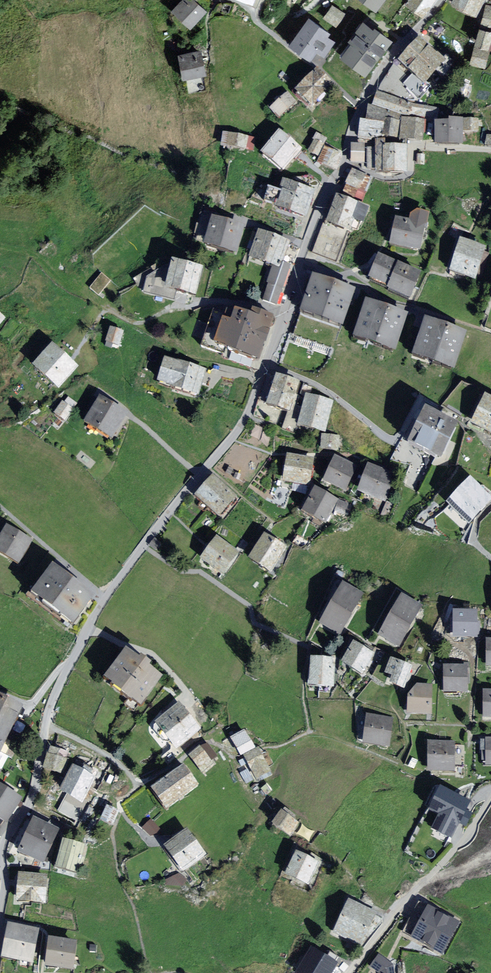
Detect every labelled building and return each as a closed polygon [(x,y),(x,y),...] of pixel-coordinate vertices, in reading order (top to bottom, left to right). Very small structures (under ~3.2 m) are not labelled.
[(187,0),(183,0),(170,13),(187,29),(202,14),(187,0)] [(374,9),(381,0),(363,0),(374,9)] [(404,3),(419,15),(430,0),(407,0),(404,3)] [(477,0),(452,0),(452,1),(469,12),(477,0)] [(340,14),(329,7),(322,19),(333,25),(340,14)] [(483,11),(480,29),(490,31),(490,13),(483,11)] [(314,17),(294,43),(317,61),(337,34),(314,17)] [(363,75),(387,41),(362,24),(338,57),(363,75)] [(490,39),(490,34),(478,30),(473,44),(488,49),(490,39)] [(445,65),(421,44),(402,66),(426,87),(445,65)] [(195,56),(177,56),(178,91),(196,90),(195,56)] [(317,74),(296,95),(310,109),(331,88),(317,74)] [(285,96),(270,110),(277,118),(293,104),(285,96)] [(407,104),(375,96),(371,109),(404,117),(407,104)] [(433,109),(410,107),(409,116),(432,118),(433,109)] [(376,138),(381,114),(367,111),(362,135),(376,138)] [(421,123),(400,120),(397,139),(418,141),(421,123)] [(394,138),(395,124),(385,124),(384,137),(394,138)] [(459,126),(435,126),(435,146),(459,146),(459,126)] [(274,133),(256,154),(276,170),(294,149),(274,133)] [(251,137),(222,134),(221,147),(249,150),(251,137)] [(308,151),(315,155),(322,142),(315,138),(308,151)] [(365,167),(365,146),(352,146),(352,167),(365,167)] [(336,154),(323,148),(317,161),(331,167),(336,154)] [(408,148),(383,148),(383,175),(408,175),(408,148)] [(426,155),(417,154),(417,165),(425,165),(426,155)] [(353,171),(343,196),(360,203),(371,178),(353,171)] [(309,192),(281,183),(273,207),(301,216),(309,192)] [(357,209),(338,202),(329,226),(348,233),(357,209)] [(237,231),(206,218),(196,243),(227,255),(237,231)] [(424,222),(393,219),(390,244),(421,248),(424,222)] [(347,235),(324,227),(315,252),(338,261),(347,235)] [(288,239),(261,231),(254,255),(280,263),(288,239)] [(484,252),(459,242),(448,269),(473,278),(484,252)] [(419,277),(380,261),(371,283),(410,299),(419,277)] [(188,293),(194,269),(170,263),(164,287),(188,293)] [(280,300),(291,266),(280,263),(269,296),(280,300)] [(102,270),(90,285),(100,292),(111,277),(102,270)] [(337,321),(348,291),(309,278),(298,308),(337,321)] [(391,348),(401,315),(360,303),(350,337),(391,348)] [(261,325),(228,313),(213,352),(235,360),(246,364),(261,325)] [(450,366),(460,333),(422,321),(411,354),(450,366)] [(120,333),(106,328),(101,342),(115,347),(120,333)] [(72,367),(50,346),(30,368),(53,388),(72,367)] [(200,374),(162,362),(155,382),(193,394),(200,374)] [(282,415),(292,383),(270,377),(261,409),(282,415)] [(480,395),(469,423),(490,432),(490,400),(480,395)] [(122,415),(95,396),(79,417),(106,436),(122,415)] [(328,403),(305,397),(298,426),(321,432),(328,403)] [(67,418),(75,406),(62,398),(54,410),(67,418)] [(453,425),(419,408),(401,443),(435,460),(453,425)] [(337,438),(321,437),(320,448),(336,449),(337,438)] [(311,460),(287,457),(284,483),(308,485),(311,460)] [(354,469),(333,459),(323,481),(344,491),(354,469)] [(389,477),(365,468),(356,491),(380,501),(389,477)] [(444,508),(464,527),(490,498),(490,490),(470,471),(446,497),(451,501),(444,508)] [(229,496),(210,477),(192,495),(212,514),(229,496)] [(336,507),(311,493),(301,511),(327,525),(336,507)] [(4,528),(0,534),(0,554),(15,563),(27,541),(4,528)] [(284,553),(261,537),(247,559),(270,574),(284,553)] [(234,554),(212,539),(198,558),(220,573),(234,554)] [(92,600),(55,574),(35,603),(72,628),(92,600)] [(361,595),(342,585),(320,623),(339,633),(361,595)] [(416,608),(399,599),(380,633),(398,642),(416,608)] [(472,613),(450,614),(452,638),(474,637),(472,613)] [(368,655),(351,645),(340,664),(357,674),(368,655)] [(154,680),(121,654),(100,680),(132,706),(154,680)] [(409,664),(388,656),(383,671),(388,675),(384,682),(400,688),(409,664)] [(330,687),(330,662),(310,661),(309,686),(330,687)] [(462,669),(443,669),(443,691),(461,691),(462,669)] [(426,688),(409,687),(407,714),(425,715),(426,688)] [(481,693),(481,719),(490,719),(490,693),(481,693)] [(16,710),(0,702),(0,744),(16,710)] [(176,706),(153,725),(173,749),(196,730),(176,706)] [(389,721),(366,718),(362,741),(385,745),(389,721)] [(248,747),(241,735),(229,742),(237,754),(248,747)] [(482,743),(483,763),(490,763),(490,743),(482,743)] [(452,744),(426,745),(428,771),(453,770),(452,744)] [(208,765),(197,750),(183,760),(194,775),(208,765)] [(254,752),(240,759),(252,780),(266,772),(254,752)] [(66,761),(48,755),(43,770),(62,776),(66,761)] [(179,769),(146,789),(156,806),(190,786),(179,769)] [(87,778),(72,771),(61,791),(76,799),(87,778)] [(470,800),(441,784),(428,807),(439,812),(431,827),(450,837),(458,823),(470,800)] [(0,788),(0,814),(5,818),(17,799),(0,788)] [(117,811),(106,806),(101,817),(111,822),(117,811)] [(296,824),(279,813),(270,827),(286,838),(296,824)] [(151,817),(143,826),(154,836),(162,827),(151,817)] [(52,831),(29,822),(17,852),(41,861),(52,831)] [(200,856),(184,832),(161,848),(177,871),(200,856)] [(83,845),(62,840),(55,866),(76,872),(83,845)] [(314,862),(293,854),(284,875),(306,884),(314,862)] [(42,879),(16,878),(15,899),(41,900),(42,879)] [(417,900),(401,932),(440,953),(457,922),(417,900)] [(370,913),(343,902),(331,933),(359,943),(370,913)] [(6,927),(0,957),(30,963),(36,932),(6,927)] [(74,942),(45,939),(42,965),(71,969),(74,942)] [(341,958),(312,941),(294,970),(300,972),(332,972),(341,958)] [(380,952),(368,972),(395,972),(393,962),(380,952)]
